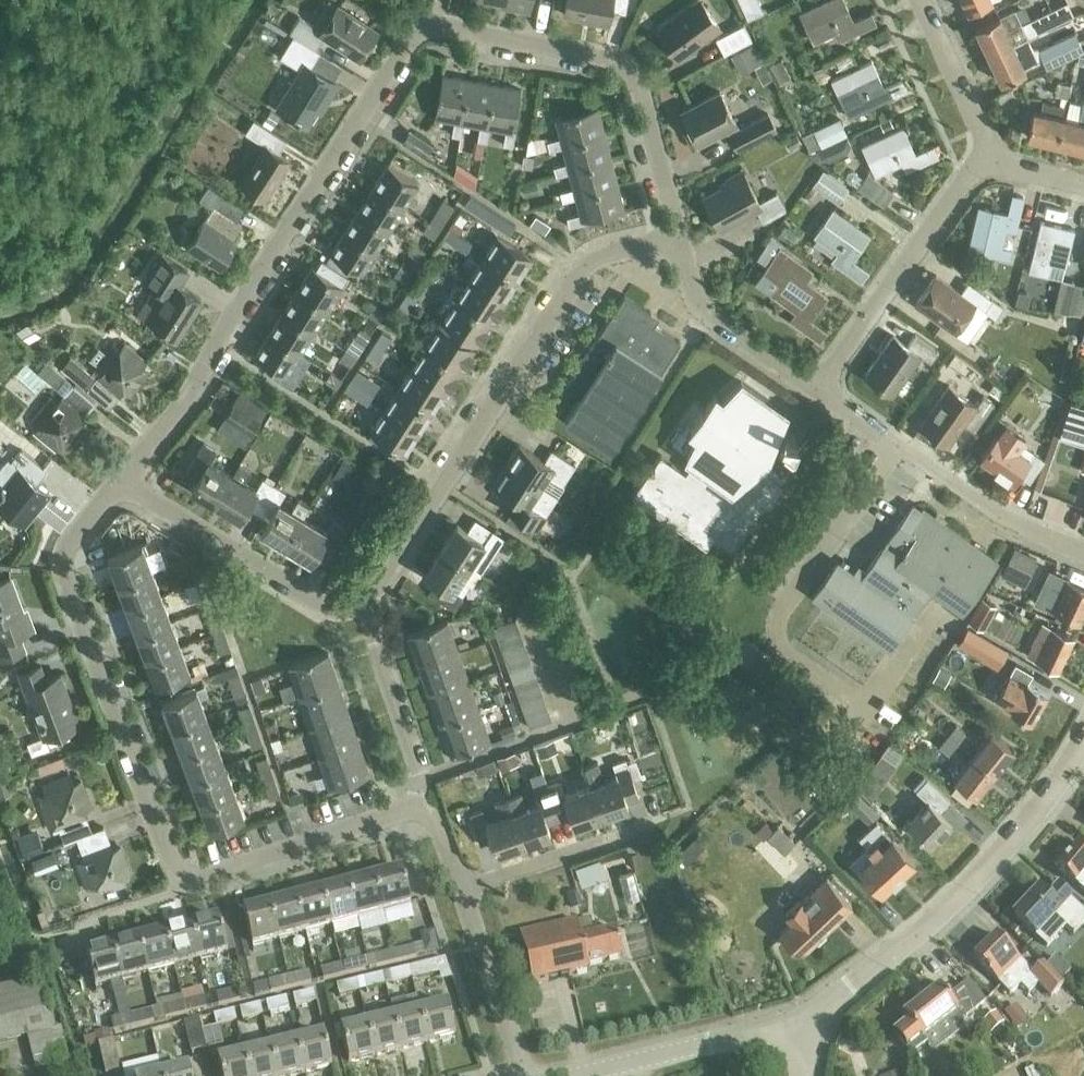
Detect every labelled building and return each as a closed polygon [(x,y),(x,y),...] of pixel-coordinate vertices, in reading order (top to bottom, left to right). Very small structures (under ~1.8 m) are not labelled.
[(509,1),(508,6),(528,9),(530,0),(503,0),(509,1)] [(625,11),(627,0),(566,0),(563,13),(590,18),(590,20),(608,23),(610,8),(625,11)] [(678,57),(720,27),(700,0),(696,0),(657,28),(678,57)] [(746,17),(762,10),(758,0),(738,0),(746,17)] [(851,21),(842,0),(827,0),(799,13),(812,41),(843,26),(847,35),(874,22),(869,12),(851,21)] [(967,10),(989,0),(962,0),(967,10)] [(1026,37),(1073,13),(1066,0),(1021,23),(1014,9),(975,26),(989,55),(1026,37)] [(290,31),(293,34),(316,48),(324,34),(359,57),(377,29),(337,3),(321,29),(299,16),(290,31)] [(716,38),(724,53),(752,39),(743,23),(716,38)] [(1026,37),(989,55),(1001,81),(1024,70),(1023,67),(1037,60),(1036,58),(1042,55),(1047,67),(1083,50),(1075,32),(1039,49),(1031,47),(1026,37)] [(320,50),(316,48),(293,34),(280,56),(300,68),(276,106),(306,124),(322,98),(326,101),(338,82),(310,65),(320,50)] [(758,53),(753,42),(731,54),(737,64),(758,53)] [(769,63),(779,83),(791,77),(781,57),(769,63)] [(900,78),(882,87),(870,60),(831,78),(848,116),(905,89),(900,78)] [(460,122),(468,80),(442,75),(434,117),(453,121),(450,135),(461,137),(463,123),(460,122)] [(485,127),(493,84),(468,80),(460,122),(463,123),(479,126),(476,140),(486,142),(489,127),(485,127)] [(485,127),(489,127),(504,131),(502,145),(511,146),(514,132),(511,132),(519,89),(493,84),(485,127)] [(769,113),(739,128),(720,91),(681,111),(697,142),(726,127),(737,148),(777,129),(769,113)] [(1083,102),(1068,99),(1064,117),(1062,116),(1056,141),(1083,148),(1083,96),(1083,102)] [(563,143),(604,132),(597,106),(556,117),(561,136),(546,140),(549,150),(563,146),(563,143)] [(1056,141),(1062,116),(1034,109),(1028,135),(1056,141)] [(820,144),(820,145),(846,133),(838,116),(801,135),(808,150),(820,144)] [(240,183),(264,197),(289,158),(278,152),(286,140),(253,118),(244,132),(265,145),(240,183)] [(932,144),(915,153),(902,126),(861,145),(875,173),(906,159),(910,168),(937,155),(932,144)] [(401,141),(425,156),(432,144),(408,129),(401,141)] [(569,168),(610,157),(604,132),(563,143),(563,146),(567,162),(553,165),(556,175),(570,171),(569,168)] [(576,193),(617,183),(610,157),(569,168),(570,171),(574,188),(560,191),(562,201),(577,197),(576,193)] [(371,186),(402,206),(417,183),(386,164),(371,186)] [(777,192),(760,201),(742,170),(726,179),(728,183),(703,197),(721,229),(757,210),(763,222),(786,209),(777,192)] [(814,184),(839,202),(849,187),(824,170),(814,184)] [(860,187),(885,206),(893,191),(868,173),(860,187)] [(576,193),(577,197),(581,213),(566,216),(569,226),(583,222),(582,220),(624,209),(617,183),(576,193)] [(185,246),(219,268),(232,247),(227,245),(240,224),(212,205),(221,193),(207,184),(198,197),(211,206),(185,246)] [(388,228),(402,206),(371,186),(358,208),(388,228)] [(1006,222),(1016,224),(1023,195),(1012,193),(1007,212),(979,205),(968,248),(998,255),(1006,222)] [(463,202),(509,232),(514,224),(468,194),(463,202)] [(436,208),(446,214),(452,205),(442,199),(436,208)] [(374,249),(388,228),(358,208),(344,229),(374,249)] [(837,261),(861,278),(868,268),(852,257),(869,234),(833,208),(815,233),(843,253),(837,261)] [(1044,260),(1065,265),(1074,228),(1040,220),(1028,269),(1041,273),(1044,260)] [(422,230),(432,236),(437,228),(428,222),(422,230)] [(453,242),(459,233),(447,225),(442,235),(453,242)] [(344,229),(323,261),(352,280),(358,271),(360,272),(374,249),(344,229)] [(459,233),(453,242),(465,250),(471,241),(459,233)] [(482,255),(511,274),(515,267),(520,271),(529,256),(496,234),(482,255)] [(771,235),(757,256),(767,264),(764,269),(781,281),(772,294),(795,310),(789,319),(819,339),(826,330),(810,319),(827,295),(806,280),(813,271),(793,257),(779,247),(782,243),(771,235)] [(408,252),(417,259),(423,249),(414,243),(408,252)] [(148,318),(176,336),(201,297),(178,283),(187,270),(162,253),(145,280),(165,292),(148,318)] [(507,280),(511,274),(482,255),(468,277),(502,298),(512,283),(507,280)] [(296,288),(327,307),(347,276),(319,259),(314,268),(310,266),(296,288)] [(394,274),(403,280),(408,272),(399,266),(394,274)] [(935,273),(914,303),(954,331),(975,302),(985,309),(988,311),(995,316),(1003,305),(992,298),(967,280),(960,291),(935,273)] [(500,301),(502,298),(468,277),(463,286),(455,281),(447,294),(481,315),(486,307),(495,313),(502,303),(500,301)] [(1066,311),(1074,281),(1059,277),(1052,309),(1066,311)] [(1019,280),(1005,278),(1003,295),(1015,297),(1019,280)] [(1081,306),(1083,294),(1083,283),(1074,281),(1066,311),(1073,312),(1083,313),(1083,307),(1081,306)] [(402,296),(412,303),(419,291),(409,285),(402,296)] [(313,329),(327,307),(296,288),(283,309),(313,329)] [(563,417),(610,448),(680,340),(646,318),(651,311),(624,293),(565,384),(579,393),(563,417)] [(478,319),(481,315),(447,294),(441,303),(448,308),(442,319),(475,340),(478,335),(480,337),(488,325),(478,319)] [(404,314),(412,303),(402,296),(394,308),(404,314)] [(367,314),(377,320),(382,311),(373,305),(367,314)] [(300,350),(313,329),(283,309),(269,331),(300,350)] [(1083,318),(1083,313),(1073,312),(1069,327),(1081,330),(1083,318)] [(418,338),(452,360),(454,356),(464,362),(471,351),(469,349),(472,345),(438,324),(432,333),(425,328),(418,338)] [(353,336),(362,342),(367,333),(358,328),(353,336)] [(373,341),(382,347),(390,336),(380,330),(373,341)] [(285,373),(300,350),(269,331),(255,353),(285,373)] [(930,361),(938,350),(913,332),(906,343),(892,334),(864,374),(892,394),(920,354),(930,361)] [(452,360),(418,338),(410,352),(417,357),(412,364),(446,386),(447,384),(449,385),(456,374),(447,368),(449,364),(455,367),(457,363),(452,360)] [(375,359),(382,347),(373,341),(365,353),(375,359)] [(139,366),(144,359),(123,342),(117,349),(111,344),(93,365),(100,370),(95,376),(70,355),(59,368),(106,406),(121,387),(128,393),(146,372),(139,366)] [(338,358),(348,364),(354,356),(344,349),(338,358)] [(49,398),(32,420),(39,425),(33,432),(55,450),(60,443),(67,448),(84,426),(77,421),(92,402),(94,400),(45,360),(36,372),(64,393),(56,403),(49,398)] [(435,402),(446,386),(412,364),(398,386),(427,404),(430,399),(435,402)] [(324,380),(334,386),(339,378),(329,371),(324,380)] [(354,395),(360,385),(348,378),(342,387),(354,395)] [(786,412),(740,379),(721,397),(715,393),(690,429),(696,433),(685,456),(691,460),(684,470),(659,452),(631,492),(705,544),(713,533),(731,546),(752,516),(756,519),(781,483),(777,480),(782,473),(766,456),(786,412)] [(983,394),(976,404),(948,384),(920,424),(948,444),(963,422),(974,430),(994,402),(983,394)] [(360,385),(354,395),(366,402),(372,393),(360,385)] [(422,412),(427,404),(398,386),(385,407),(418,428),(427,415),(422,412)] [(1069,401),(1058,434),(1083,442),(1083,406),(1069,401)] [(223,416),(251,433),(259,420),(231,403),(223,416)] [(404,450),(418,428),(385,407),(370,429),(399,447),(404,450)] [(1005,421),(980,456),(995,467),(996,467),(997,466),(1008,474),(1007,476),(1013,479),(1018,472),(1028,480),(1044,459),(1032,451),(1020,442),(1024,435),(1005,421)] [(782,435),(781,436),(790,442),(791,441),(789,440),(792,432),(795,432),(795,431),(784,429),(784,430),(785,430),(783,435),(782,435)] [(214,502),(231,474),(207,460),(214,449),(202,441),(184,471),(195,478),(190,486),(214,502)] [(519,443),(506,463),(557,496),(564,485),(562,484),(575,464),(551,448),(544,459),(519,443)] [(0,464),(0,481),(4,484),(0,488),(0,504),(24,522),(49,491),(36,483),(46,470),(20,448),(11,460),(7,457),(0,464)] [(261,477),(254,489),(243,482),(250,470),(238,463),(231,474),(214,502),(239,516),(245,506),(256,512),(273,484),(261,477)] [(506,463),(493,483),(518,499),(511,510),(505,520),(530,536),(536,526),(537,527),(549,507),(557,496),(506,463)] [(285,544),(302,517),(309,505),(297,498),(290,510),(277,503),(284,491),(273,484),(256,512),(267,519),(260,529),(285,544)] [(814,593),(813,595),(819,599),(825,603),(825,604),(888,648),(888,649),(889,648),(913,614),(909,612),(928,585),(961,609),(997,560),(989,554),(969,540),(941,520),(936,516),(922,507),(921,509),(917,507),(912,504),(865,570),(852,571),(837,560),(826,576),(814,593)] [(326,532),(302,517),(285,544),(309,559),(316,549),(326,555),(344,527),(333,520),(326,532)] [(457,522),(441,548),(478,572),(502,536),(475,518),(468,529),(457,522)] [(167,546),(183,556),(189,547),(172,536),(167,546)] [(117,582),(151,569),(142,544),(108,557),(117,582)] [(479,573),(478,572),(441,548),(425,572),(436,579),(428,591),(455,608),(462,597),(451,590),(459,578),(471,585),(479,573)] [(1006,566),(1015,570),(1027,576),(1033,562),(1013,552),(1006,566)] [(127,608),(161,595),(151,569),(117,582),(127,608)] [(1036,600),(1052,607),(1079,620),(1083,610),(1083,585),(1062,575),(1050,569),(1036,600)] [(24,650),(18,633),(28,629),(9,578),(0,581),(0,659),(24,650)] [(206,578),(195,582),(202,601),(213,597),(206,578)] [(225,592),(215,596),(225,622),(235,618),(225,592)] [(136,633),(171,621),(161,595),(127,608),(136,633)] [(971,616),(968,620),(969,620),(983,628),(996,604),(982,596),(971,616)] [(213,634),(224,630),(216,609),(205,613),(213,634)] [(418,664),(458,649),(447,619),(407,633),(418,664)] [(498,637),(518,630),(514,619),(494,626),(498,637)] [(146,659),(180,646),(171,621),(136,633),(146,659)] [(1028,651),(1057,666),(1072,635),(1043,621),(1028,651)] [(967,625),(958,641),(980,653),(984,646),(1003,656),(1008,649),(967,625)] [(224,630),(213,634),(219,652),(230,648),(224,630)] [(502,649),(522,641),(518,630),(498,637),(502,649)] [(506,660),(526,652),(522,641),(502,649),(506,660)] [(947,657),(962,665),(971,650),(956,642),(947,657)] [(180,646),(146,659),(156,685),(190,672),(180,646)] [(429,694),(468,680),(458,649),(418,664),(429,694)] [(298,696),(338,682),(327,651),(288,665),(298,696)] [(510,671),(530,664),(526,652),(506,660),(510,671)] [(1016,661),(995,697),(1010,706),(1009,708),(1029,719),(1046,691),(1028,680),(1033,671),(1016,661)] [(60,674),(45,679),(40,664),(18,672),(42,736),(78,723),(60,674)] [(514,682),(534,675),(530,664),(510,671),(514,682)] [(227,675),(234,695),(244,691),(238,671),(227,675)] [(518,693),(538,686),(534,675),(514,682),(518,693)] [(492,702),(516,692),(510,678),(486,688),(492,702)] [(440,724),(479,710),(468,680),(429,694),(440,724)] [(309,726),(348,713),(338,682),(298,696),(309,726)] [(522,704),(542,697),(538,686),(518,693),(522,704)] [(171,727),(205,714),(196,689),(162,701),(171,727)] [(526,715),(546,708),(542,697),(522,704),(526,715)] [(490,739),(492,744),(514,736),(513,732),(522,729),(511,699),(502,702),(510,724),(499,727),(501,735),(490,739)] [(245,728),(256,724),(249,704),(238,707),(245,728)] [(546,708),(526,715),(530,726),(550,719),(546,708)] [(479,710),(440,724),(450,754),(490,740),(479,710)] [(319,757),(359,743),(348,713),(309,726),(319,757)] [(181,752),(215,740),(205,714),(171,727),(181,752)] [(947,734),(956,741),(964,731),(955,723),(947,734)] [(256,724),(245,728),(251,747),(262,743),(256,724)] [(972,753),(993,769),(1012,745),(991,729),(972,753)] [(948,752),(956,741),(947,734),(938,744),(948,752)] [(794,754),(803,763),(817,747),(808,739),(794,754)] [(190,778),(225,765),(215,740),(181,752),(190,778)] [(359,743),(319,757),(329,786),(369,773),(359,743)] [(974,794),(993,769),(972,753),(953,778),(974,794)] [(262,780),(273,776),(266,754),(255,758),(262,780)] [(583,766),(589,785),(600,814),(628,805),(626,801),(638,796),(625,757),(612,762),(617,776),(604,781),(597,761),(583,766)] [(200,804),(234,791),(225,765),(190,778),(200,804)] [(77,836),(90,831),(82,809),(90,806),(80,780),(72,784),(68,775),(43,784),(46,793),(38,796),(48,822),(56,819),(65,841),(77,837),(77,836)] [(906,821),(929,843),(951,820),(940,810),(950,800),(923,775),(913,786),(927,800),(906,821)] [(273,776),(262,780),(268,798),(279,794),(273,776)] [(600,814),(589,785),(563,794),(559,781),(546,785),(556,816),(569,811),(573,824),(600,814)] [(545,820),(556,816),(546,785),(534,790),(538,802),(525,806),(520,792),(506,797),(522,841),(549,832),(545,820)] [(845,800),(867,822),(878,812),(855,789),(845,800)] [(234,791),(200,804),(210,829),(244,816),(234,791)] [(279,798),(284,816),(295,812),(290,795),(279,798)] [(496,850),(522,841),(506,797),(494,801),(499,816),(486,820),(481,808),(468,812),(479,842),(492,838),(496,850)] [(848,862),(877,893),(912,860),(875,820),(858,836),(867,846),(848,862)] [(766,834),(784,852),(795,842),(778,824),(766,834)] [(77,836),(77,837),(85,859),(77,862),(87,887),(95,884),(98,892),(124,883),(121,875),(129,872),(119,846),(111,849),(102,826),(90,831),(77,836)] [(1055,868),(1058,870),(1057,871),(1075,885),(1075,884),(1078,886),(1077,888),(1083,893),(1083,850),(1077,845),(1068,858),(1065,855),(1055,868)] [(32,858),(37,872),(56,864),(51,851),(32,858)] [(374,877),(383,912),(410,905),(401,870),(374,877)] [(569,888),(586,885),(583,870),(566,874),(569,888)] [(798,951),(851,901),(826,875),(801,900),(799,898),(785,912),(792,919),(779,931),(798,951)] [(357,919),(383,912),(374,877),(347,884),(357,919)] [(330,926),(357,919),(347,884),(321,891),(330,926)] [(1083,922),(1083,915),(1058,890),(1048,900),(1039,891),(1013,917),(1034,937),(1045,948),(1064,928),(1072,935),(1083,922)] [(304,933),(330,926),(321,891),(295,898),(304,933)] [(278,940),(304,933),(295,898),(268,905),(278,940)] [(251,947),(278,940),(268,905),(242,912),(251,947)] [(615,930),(592,936),(588,918),(519,934),(530,984),(588,971),(586,964),(621,956),(615,930)] [(190,925),(199,961),(226,955),(217,919),(190,925)] [(173,968),(199,961),(190,925),(164,932),(173,968)] [(146,975),(173,968),(164,932),(137,939),(146,975)] [(1061,982),(1046,966),(1045,966),(1042,963),(1031,974),(994,936),(972,959),(1008,995),(1019,985),(1028,994),(1037,985),(1050,998),(1063,985),(1060,982),(1061,982)] [(120,981),(146,975),(137,939),(111,946),(120,981)] [(94,988),(120,981),(111,946),(84,952),(94,988)] [(393,951),(396,962),(416,957),(413,946),(393,951)] [(376,967),(396,962),(393,951),(373,956),(376,967)] [(275,961),(276,973),(314,968),(313,957),(275,961)] [(1046,966),(1061,982),(1070,972),(1055,957),(1046,966)] [(340,964),(343,975),(363,970),(360,959),(340,964)] [(415,967),(417,977),(438,971),(436,962),(415,967)] [(323,980),(343,975),(340,964),(320,969),(323,980)] [(383,975),(386,985),(411,978),(409,968),(383,975)] [(287,977),(290,988),(310,983),(308,972),(287,977)] [(42,995),(37,974),(0,983),(0,1038),(26,1031),(27,1032),(35,1064),(69,1055),(60,1022),(54,1024),(46,994),(42,995)] [(364,990),(386,985),(383,975),(362,980),(364,990)] [(270,992),(290,988),(287,977),(268,982),(270,992)] [(963,1019),(985,1002),(968,980),(946,997),(938,987),(902,1015),(907,1022),(893,1033),(910,1056),(926,1043),(922,1038),(946,1019),(952,1027),(962,1019),(963,1019)] [(335,986),(338,996),(359,991),(356,981),(335,986)] [(216,994),(219,1005),(239,1000),(236,990),(216,994)] [(292,997),(294,1007),(315,1002),(313,992),(292,997)] [(182,1003),(184,1013),(205,1008),(203,998),(182,1003)] [(265,1004),(267,1014),(288,1008),(286,998),(265,1004)] [(165,1018),(184,1013),(182,1003),(163,1008),(165,1018)] [(420,1010),(428,1043),(454,1036),(446,1004),(420,1010)] [(239,1010),(241,1020),(262,1015),(259,1005),(239,1010)] [(129,1016),(131,1026),(153,1021),(151,1010),(129,1016)] [(401,1049),(428,1043),(420,1010),(393,1017),(401,1049)] [(212,1016),(215,1026),(236,1021),(234,1011),(212,1016)] [(113,1031),(131,1026),(129,1016),(111,1020),(113,1031)] [(374,1055),(401,1049),(393,1017),(367,1023),(374,1055)] [(184,1023),(191,1053),(205,1049),(197,1019),(184,1023)] [(347,1062),(374,1055),(367,1023),(339,1030),(347,1062)] [(296,1040),(304,1072),(330,1065),(322,1033),(296,1040)] [(304,1072),(296,1040),(270,1046),(277,1075),(286,1075),(304,1072)] [(97,1045),(104,1073),(119,1069),(111,1041),(97,1045)] [(270,1046),(243,1053),(249,1075),(277,1075),(270,1046)] [(243,1053),(216,1059),(220,1075),(249,1075),(243,1053)] [(161,1075),(189,1075),(187,1066),(160,1072),(161,1075)]
